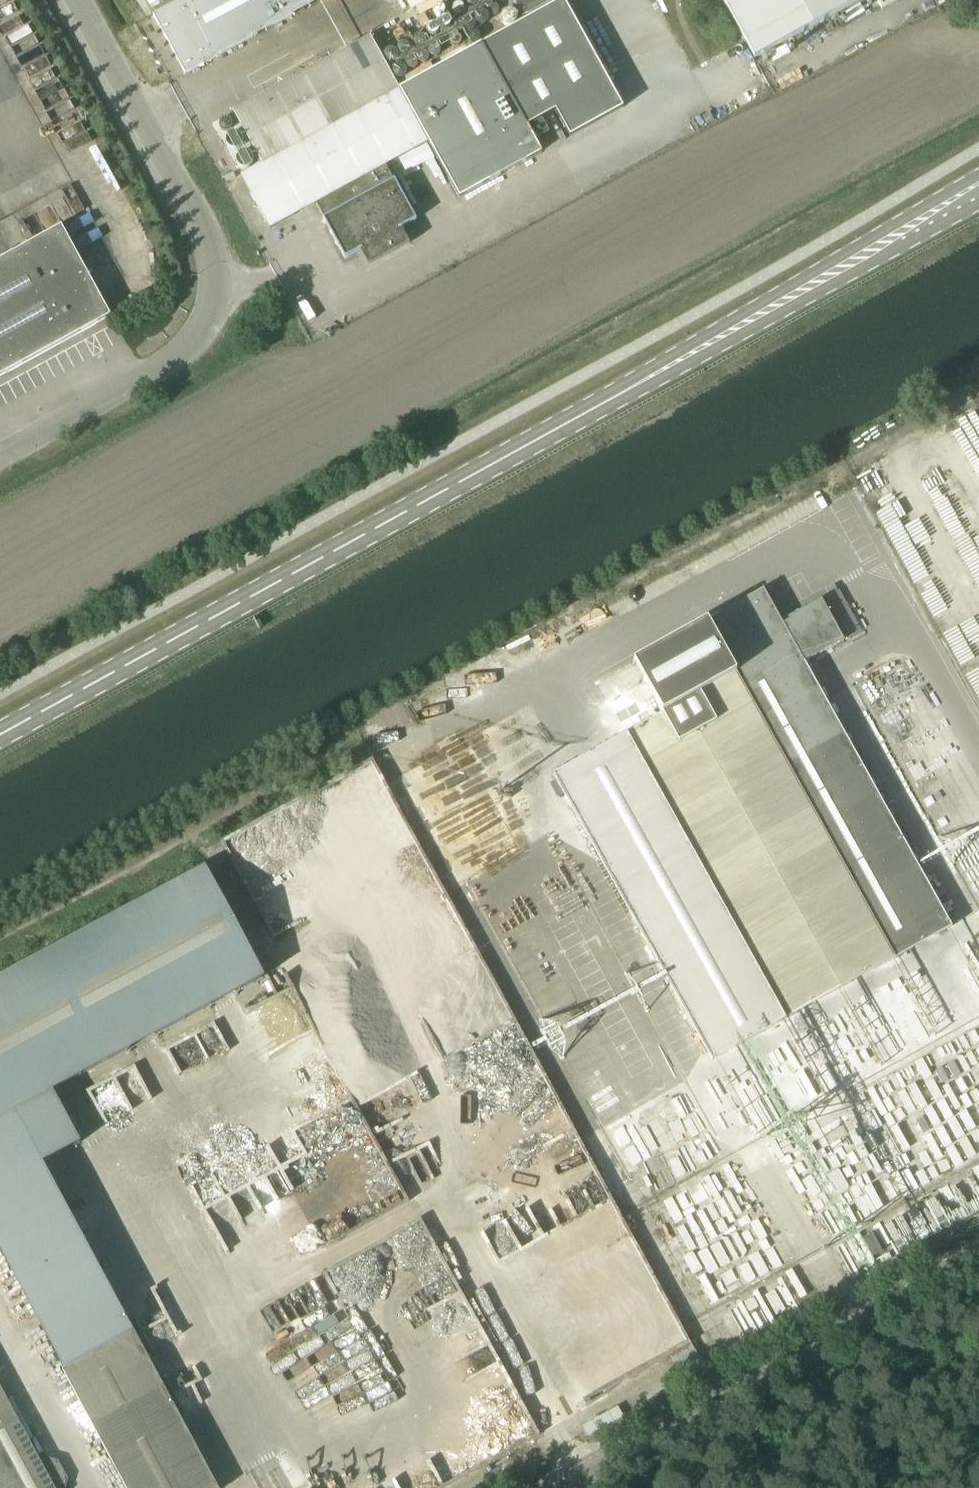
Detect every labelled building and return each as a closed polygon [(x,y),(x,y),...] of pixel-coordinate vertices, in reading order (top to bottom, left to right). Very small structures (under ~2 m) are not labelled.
[(152,15),(184,73),(290,16),(282,0),(179,0),(152,15)] [(386,165),(428,143),(458,199),(542,152),(527,126),(555,110),(570,136),(623,107),(564,0),(561,0),(483,42),(433,68),(430,62),(396,80),(400,89),(262,164),(261,163),(241,176),(255,202),(254,206),(258,207),(269,228),(315,203),(323,217),(322,218),(344,258),(360,250),(368,266),(409,243),(401,228),(416,219),(386,165)] [(410,11),(416,8),(431,0),(404,0),(410,11)] [(755,57),(858,0),(724,0),(755,57)] [(396,80),(371,34),(232,111),(261,163),(262,164),(400,89),(396,80)] [(561,130),(540,141),(545,150),(565,139),(561,130)] [(111,315),(62,225),(0,259),(0,377),(111,315)] [(712,1058),(899,954),(951,925),(804,661),(843,639),(821,599),(781,621),(763,588),(633,661),(662,713),(626,733),(675,822),(603,863),(712,1058)] [(841,598),(830,605),(847,633),(858,626),(841,598)] [(296,792),(394,792),(408,822),(438,886),(589,816),(577,792),(575,793),(531,701),(528,701),(454,735),(452,730),(432,739),(432,752),(392,771),(383,751),(382,751),(296,792)] [(43,1162),(81,1141),(53,1090),(264,977),(205,867),(0,977),(0,1187),(43,1162)] [(922,1203),(876,1220),(885,1244),(931,1227),(922,1203)] [(872,1233),(839,1252),(849,1269),(882,1251),(872,1233)] [(69,1480),(58,1460),(44,1454),(38,1457),(0,1386),(0,1487),(66,1487),(69,1480)] [(97,1434),(125,1487),(218,1487),(169,1395),(97,1434)]
